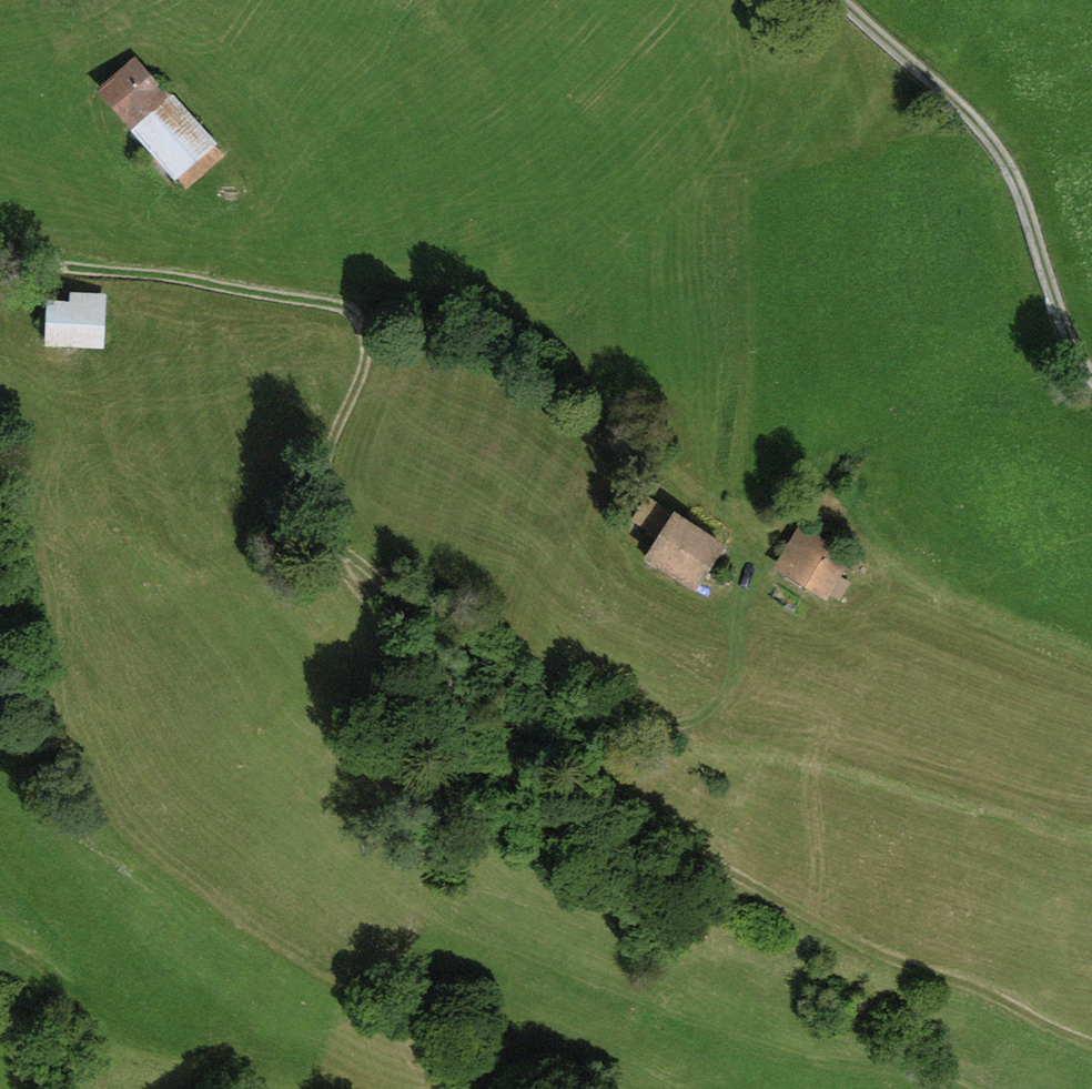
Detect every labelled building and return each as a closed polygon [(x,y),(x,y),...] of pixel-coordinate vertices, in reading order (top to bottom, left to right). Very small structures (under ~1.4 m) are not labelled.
[(135,58),(97,91),(131,130),(130,131),(176,183),(178,182),(186,191),(224,158),(213,145),(216,143),(173,95),(170,97),(135,58)] [(74,305),(46,304),(44,347),(105,350),(108,293),(74,292),(74,305)] [(727,544),(674,511),(673,513),(647,497),(632,520),(659,537),(644,560),(696,593),(727,544)] [(854,557),(800,524),(773,568),(827,601),(854,557)]
